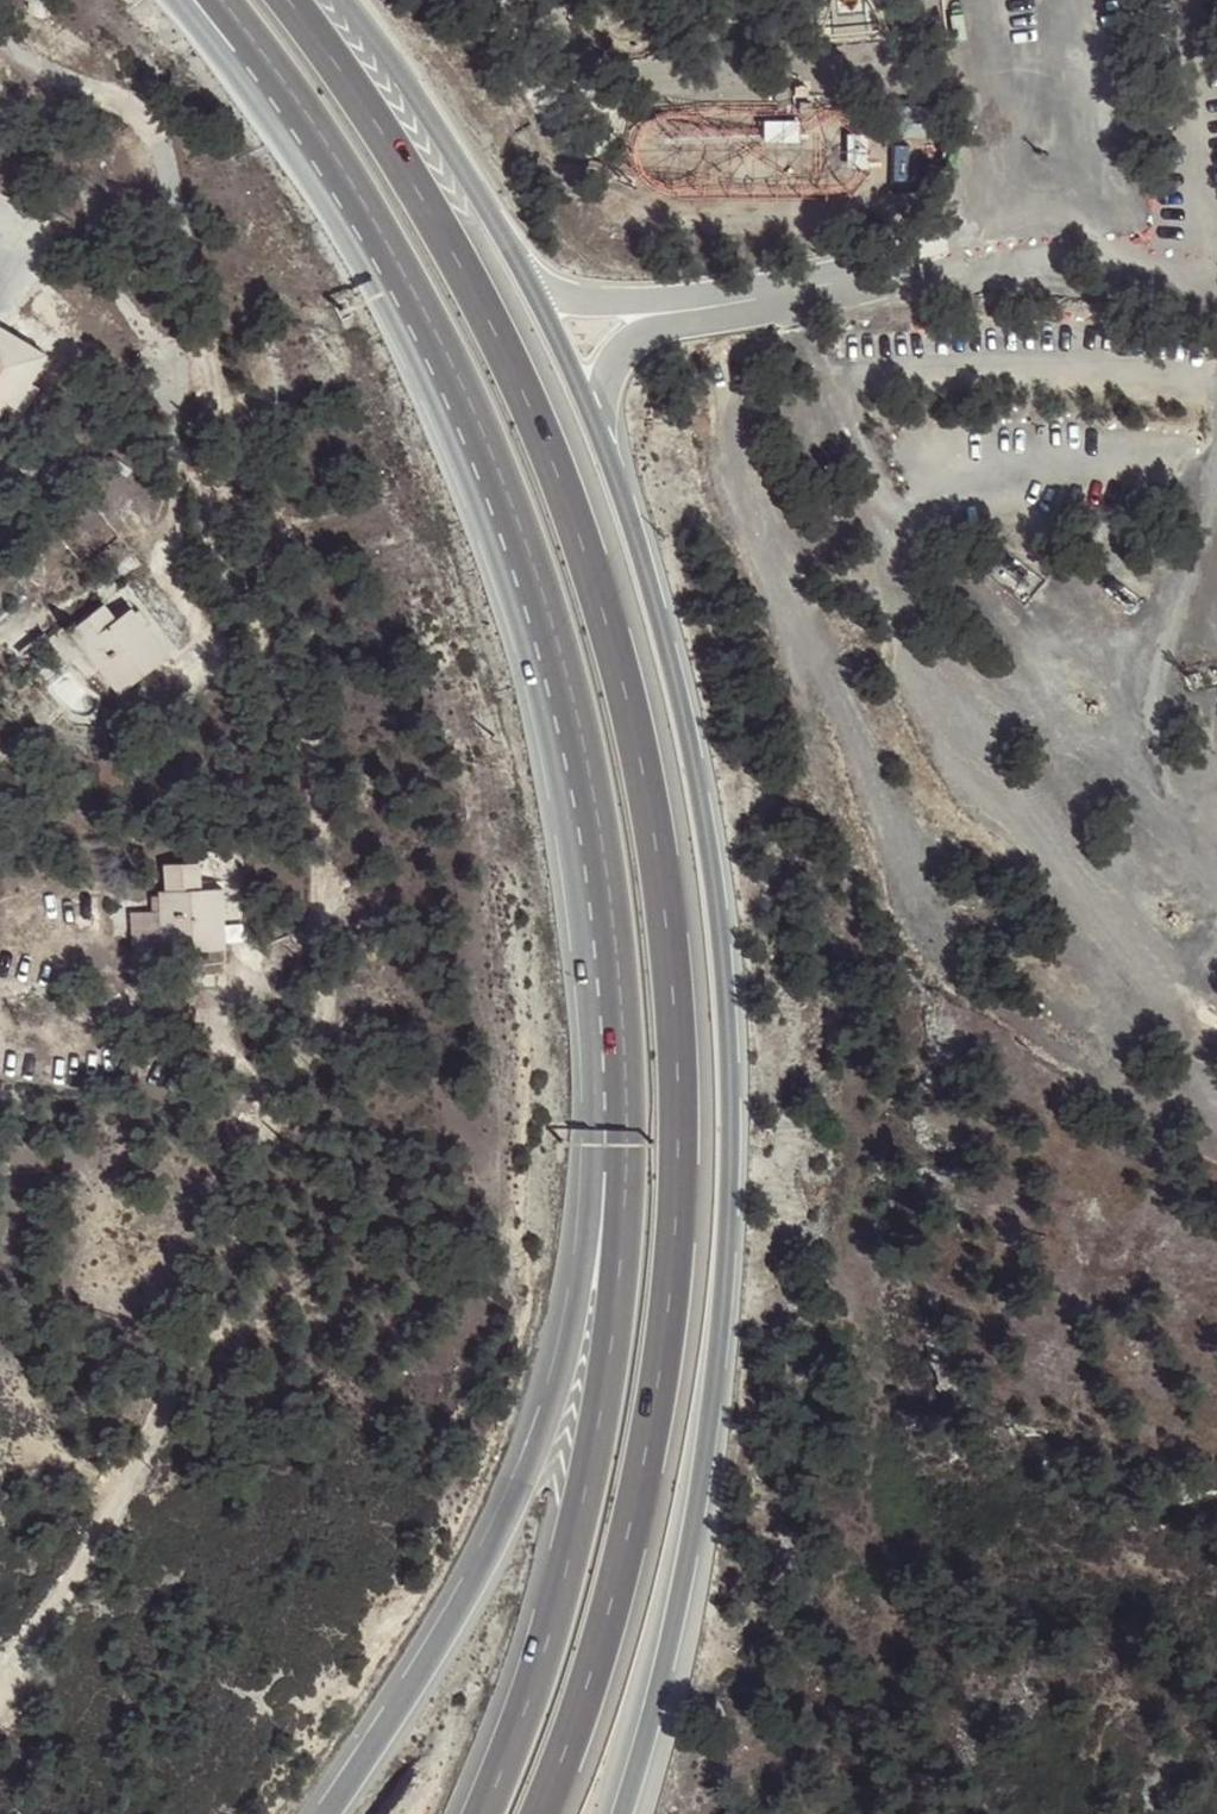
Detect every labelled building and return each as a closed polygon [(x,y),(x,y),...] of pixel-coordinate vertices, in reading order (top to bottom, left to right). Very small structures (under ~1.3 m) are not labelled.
[(616,2),(616,12),(625,12),(625,2),(616,2)] [(3,97),(8,87),(1,84),(0,86),(0,95),(3,97)] [(798,118),(764,118),(764,129),(764,140),(798,140),(798,129),(798,118)] [(856,132),(847,132),(847,165),(856,165),(866,165),(866,132),(856,132)] [(49,283),(36,307),(66,324),(79,299),(49,283)] [(157,301),(165,301),(164,290),(156,290),(157,301)] [(8,397),(24,406),(54,354),(0,324),(0,412),(8,397)] [(111,602),(100,611),(112,626),(124,618),(111,602)] [(136,608),(124,618),(112,626),(100,611),(74,631),(121,693),(171,655),(136,608)] [(222,945),(221,880),(202,880),(201,862),(169,863),(169,882),(156,882),(158,947),(222,945)]
